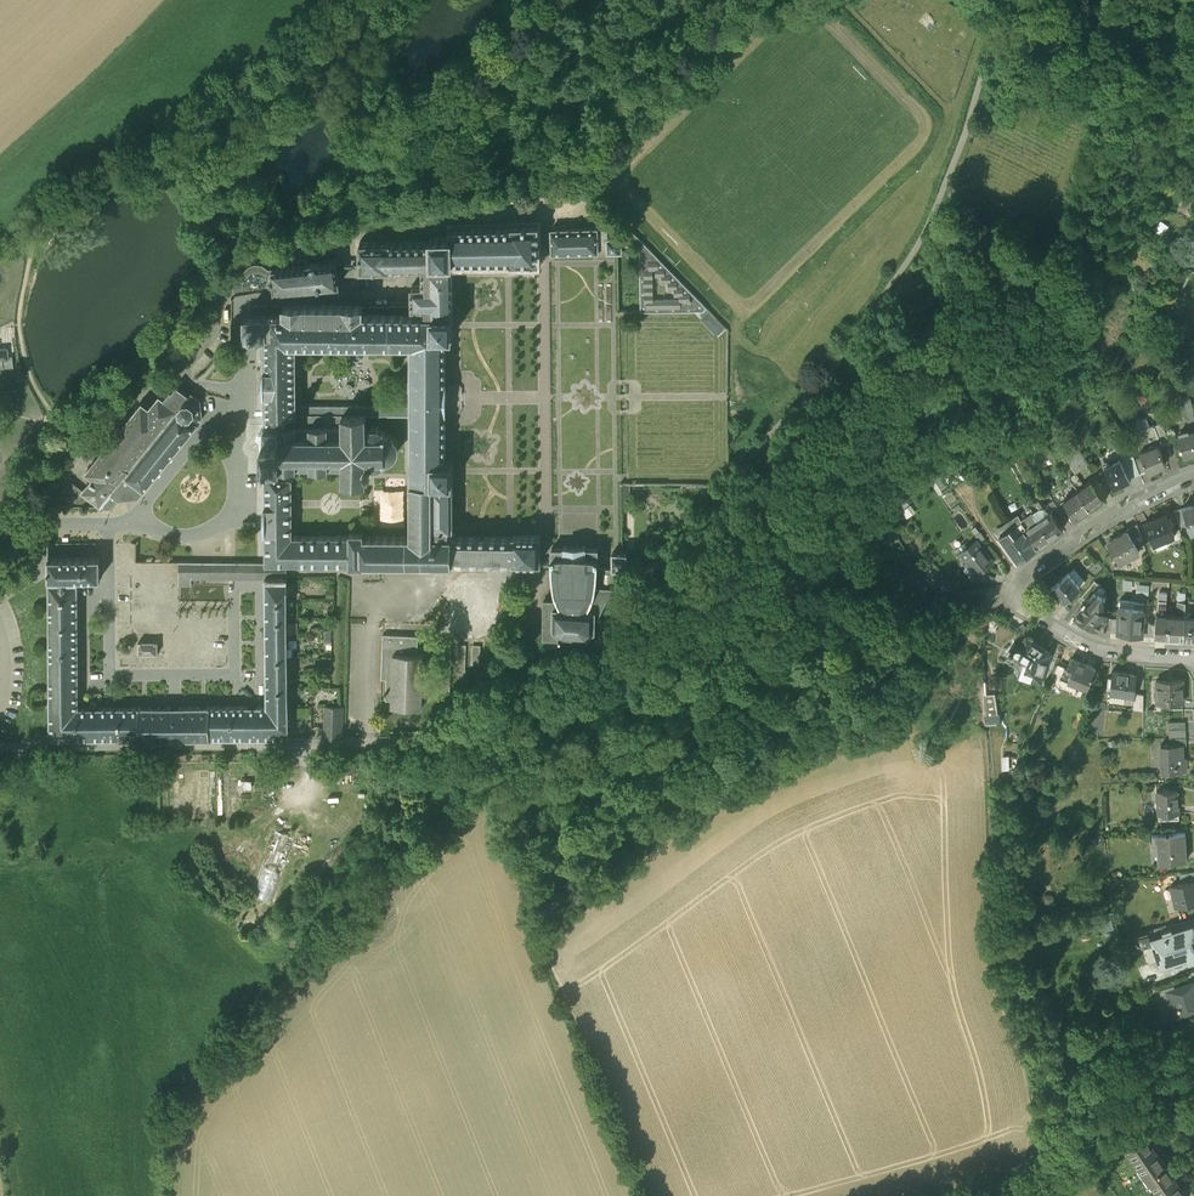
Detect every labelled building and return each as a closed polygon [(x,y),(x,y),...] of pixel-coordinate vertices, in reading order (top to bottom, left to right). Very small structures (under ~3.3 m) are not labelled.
[(994,112),(985,109),(981,121),(990,124),(994,112)] [(452,560),(513,560),(513,561),(540,561),(542,561),(542,559),(541,547),(541,534),(454,534),(453,460),(447,460),(446,337),(453,336),(453,314),(453,267),(452,267),(452,264),(452,262),(510,261),(510,262),(539,262),(539,251),(538,251),(538,225),(510,225),(510,226),(450,227),(450,235),(430,236),(430,241),(390,242),(390,240),(360,240),(360,267),(390,267),(390,266),(423,265),(423,285),(412,285),(412,305),(408,305),(406,302),(392,302),(390,305),(389,305),(389,307),(363,307),(363,306),(252,305),(250,307),(246,315),(245,315),(246,334),(244,334),(244,336),(265,336),(265,367),(264,367),(265,392),(266,425),(265,425),(265,437),(264,437),(264,446),(264,459),(265,459),(265,470),(265,504),(265,529),(266,529),(266,561),(289,561),(350,563),(350,564),(364,564),(364,563),(452,562),(452,560)] [(607,228),(597,228),(597,227),(551,229),(552,251),(551,251),(551,255),(599,253),(599,251),(607,251),(607,252),(623,252),(622,238),(628,237),(640,250),(641,311),(700,310),(703,310),(707,307),(632,230),(631,229),(607,230),(607,228)] [(268,268),(262,265),(261,264),(260,264),(259,264),(257,263),(256,263),(254,264),(252,264),(251,265),(249,265),(246,268),(244,270),(243,271),(241,272),(243,284),(236,284),(234,286),(235,295),(274,291),(274,292),(339,285),(336,262),(319,264),(319,262),(308,264),(308,265),(268,269),(268,268)] [(717,335),(726,327),(710,310),(701,319),(717,335)] [(13,367),(12,356),(7,356),(6,348),(0,349),(0,368),(13,367)] [(70,480),(50,506),(49,506),(49,507),(67,506),(82,507),(110,507),(118,497),(138,495),(143,489),(144,490),(197,424),(197,425),(201,419),(202,418),(200,400),(192,393),(195,389),(195,388),(191,387),(186,394),(177,386),(172,393),(170,392),(164,399),(159,395),(149,408),(142,402),(86,472),(93,477),(83,490),(70,480)] [(1179,408),(1186,427),(1193,424),(1193,421),(1188,405),(1179,408)] [(1169,447),(1160,430),(1153,433),(1160,450),(1162,453),(1170,449),(1169,447)] [(1131,440),(1138,458),(1156,450),(1156,451),(1160,450),(1153,433),(1152,432),(1131,440)] [(1176,444),(1179,454),(1181,454),(1183,462),(1193,459),(1193,440),(1193,439),(1176,444)] [(1156,450),(1138,458),(1140,462),(1146,475),(1148,479),(1158,474),(1157,472),(1164,469),(1156,451),(1156,450)] [(1075,477),(1087,468),(1079,456),(1066,464),(1075,477)] [(1120,467),(1127,483),(1141,477),(1135,464),(1133,461),(1120,467)] [(956,462),(931,474),(939,490),(964,478),(956,462)] [(1146,475),(1140,462),(1135,464),(1141,477),(1146,475)] [(1120,467),(1119,465),(1103,473),(1112,493),(1128,485),(1127,483),(1120,467)] [(1068,483),(1072,488),(1078,484),(1074,479),(1068,483)] [(1066,492),(1072,488),(1068,483),(1062,486),(1066,492)] [(630,502),(630,484),(622,484),(622,512),(627,512),(627,502),(630,502)] [(1091,486),(1077,496),(1089,513),(1103,503),(1091,486)] [(1089,513),(1077,496),(1063,505),(1075,523),(1089,513)] [(1029,508),(1020,514),(1023,520),(1029,529),(1037,523),(1035,520),(1033,515),(1029,508)] [(1182,513),(1189,535),(1193,534),(1193,509),(1182,513)] [(1039,511),(1033,515),(1037,523),(1045,518),(1039,511)] [(1045,518),(1037,523),(1049,540),(1062,531),(1051,514),(1045,518)] [(998,537),(1017,563),(1035,550),(1049,540),(1037,523),(1029,529),(1023,520),(1021,522),(1018,516),(1003,526),(1006,531),(998,537)] [(1174,538),(1165,517),(1144,526),(1153,547),(1174,538)] [(1127,535),(1107,547),(1118,567),(1138,555),(1127,535)] [(992,563),(975,540),(959,552),(976,575),(992,563)] [(551,559),(552,563),(552,567),(552,572),(553,576),(553,580),(554,584),(555,589),(556,593),(558,597),(553,599),(544,599),(544,636),(561,636),(561,632),(563,632),(563,630),(588,630),(595,624),(595,614),(599,614),(607,596),(618,596),(617,584),(616,584),(617,575),(618,575),(618,568),(612,568),(612,567),(598,568),(598,558),(598,547),(586,547),(586,545),(563,545),(563,547),(552,547),(551,547),(551,559)] [(612,568),(618,568),(628,567),(627,552),(615,552),(612,552),(612,567),(612,568)] [(288,705),(267,706),(261,706),(175,706),(124,707),(78,707),(78,586),(78,579),(100,578),(100,557),(50,557),(50,556),(49,555),(48,555),(48,556),(49,556),(49,577),(50,740),(288,738),(288,705)] [(265,636),(288,636),(289,561),(266,561),(193,561),(179,561),(179,587),(194,587),(194,577),(266,577),(265,636)] [(1068,575),(1051,589),(1062,603),(1079,588),(1068,575)] [(1094,594),(1101,587),(1095,582),(1081,598),(1086,603),(1094,594)] [(1086,603),(1074,617),(1096,629),(1095,631),(1099,633),(1103,634),(1104,618),(1105,615),(1103,614),(1105,601),(1094,594),(1086,603)] [(1156,615),(1155,625),(1155,637),(1165,638),(1166,602),(1158,602),(1158,615),(1156,615)] [(1143,622),(1144,606),(1119,604),(1118,616),(1118,621),(1117,636),(1142,637),(1143,622)] [(1103,635),(1111,635),(1111,616),(1105,615),(1104,618),(1103,634),(1103,635)] [(1168,616),(1167,637),(1184,638),(1185,616),(1178,616),(1168,616)] [(1189,616),(1185,616),(1184,638),(1193,638),(1193,617),(1189,616)] [(984,630),(980,643),(1004,652),(1017,631),(1009,624),(990,617),(984,630)] [(1150,625),(1150,622),(1143,622),(1142,637),(1149,637),(1150,625)] [(383,634),(381,678),(386,679),(386,691),(385,691),(385,693),(386,693),(385,699),(391,699),(391,706),(422,707),(424,654),(417,654),(418,635),(383,634)] [(267,686),(288,686),(288,636),(265,636),(267,686)] [(1014,665),(1017,664),(1023,665),(1027,668),(1023,681),(1039,686),(1049,655),(1025,639),(1019,647),(1018,646),(1015,647),(1012,648),(1010,650),(1008,654),(1007,655),(1007,657),(1007,660),(1008,662),(1011,665),(1014,665)] [(139,641),(139,654),(158,654),(158,641),(139,641)] [(1071,675),(1067,685),(1086,693),(1095,672),(1070,662),(1065,673),(1071,675)] [(1112,676),(1109,701),(1133,703),(1134,697),(1136,679),(1112,676)] [(1155,684),(1156,708),(1182,707),(1181,683),(1155,684)] [(267,706),(288,705),(288,686),(267,686),(267,706)] [(1143,697),(1134,697),(1133,703),(1132,714),(1142,715),(1143,697)] [(323,737),(342,737),(343,706),(324,705),(323,737)] [(1167,726),(1168,742),(1184,741),(1184,725),(1167,726)] [(1181,748),(1160,749),(1161,768),(1164,768),(1164,777),(1176,777),(1176,775),(1186,775),(1186,767),(1182,767),(1181,748)] [(1176,796),(1156,797),(1157,811),(1158,811),(1158,822),(1169,822),(1169,826),(1177,826),(1176,796)] [(275,828),(257,895),(274,899),(292,833),(275,828)] [(1184,840),(1152,842),(1153,853),(1161,852),(1162,871),(1173,870),(1173,869),(1186,869),(1184,840)] [(1179,881),(1182,891),(1193,888),(1193,880),(1179,881)] [(1170,894),(1173,906),(1174,905),(1177,915),(1193,911),(1193,888),(1182,891),(1170,894)] [(1148,945),(1158,976),(1186,967),(1187,970),(1193,968),(1193,939),(1191,931),(1148,945)] [(1165,996),(1173,1022),(1189,1017),(1190,1019),(1193,1017),(1193,992),(1193,988),(1165,996)] [(1144,1142),(1126,1155),(1153,1195),(1181,1195),(1144,1142)]
